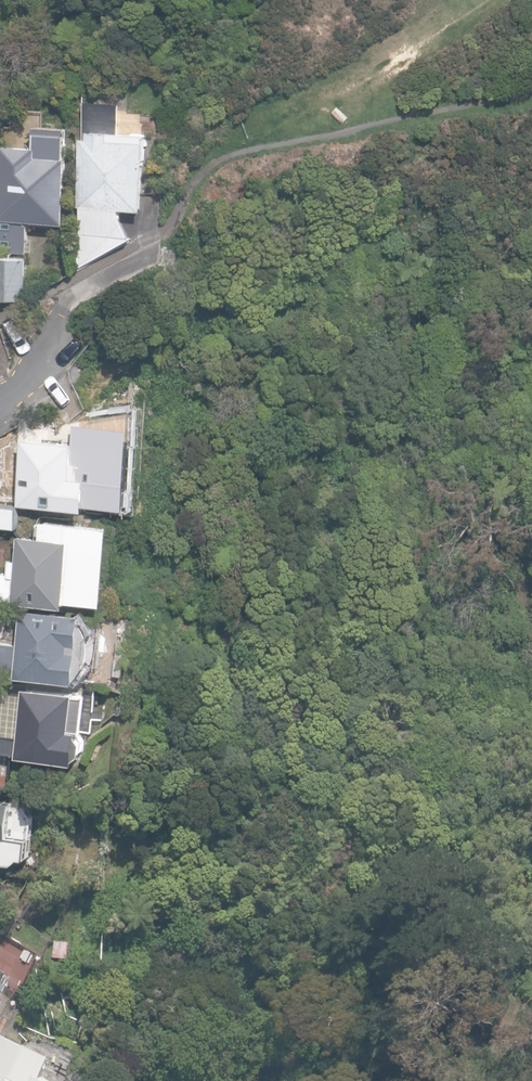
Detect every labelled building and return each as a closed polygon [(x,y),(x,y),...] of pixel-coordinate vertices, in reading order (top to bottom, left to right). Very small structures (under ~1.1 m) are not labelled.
[(63,224),(72,128),(38,125),(36,147),(5,144),(0,206),(0,215),(3,216),(0,248),(0,252),(24,254),(27,220),(63,224)] [(83,136),(75,270),(129,239),(120,217),(121,210),(143,212),(147,141),(145,141),(145,134),(91,131),(91,136),(83,136)] [(27,299),(29,259),(0,257),(0,297),(27,299)] [(86,508),(88,478),(81,478),(83,437),(75,437),(74,442),(23,440),(21,480),(17,475),(0,475),(0,501),(20,501),(20,505),(86,508)] [(19,526),(20,506),(0,505),(0,525),(19,526)] [(68,607),(69,600),(108,603),(115,526),(44,520),(42,535),(21,534),(19,559),(11,559),(10,572),(0,571),(0,598),(16,600),(16,602),(68,607)] [(77,681),(78,677),(83,671),(87,665),(91,657),(83,650),(83,645),(92,640),(91,633),(88,627),(84,621),(84,614),(22,608),(19,644),(0,642),(0,673),(17,674),(17,676),(77,681)] [(79,759),(79,755),(86,751),(87,740),(80,734),(80,732),(86,732),(88,696),(76,696),(76,693),(24,689),(21,735),(0,733),(0,753),(20,754),(20,755),(79,759)] [(17,861),(24,853),(33,854),(36,814),(24,800),(0,798),(0,859),(17,861)] [(52,957),(66,960),(69,943),(55,941),(52,957)] [(15,979),(0,970),(0,1006),(15,979)] [(20,1070),(28,1056),(0,1042),(0,1080),(42,1080),(20,1070)]
